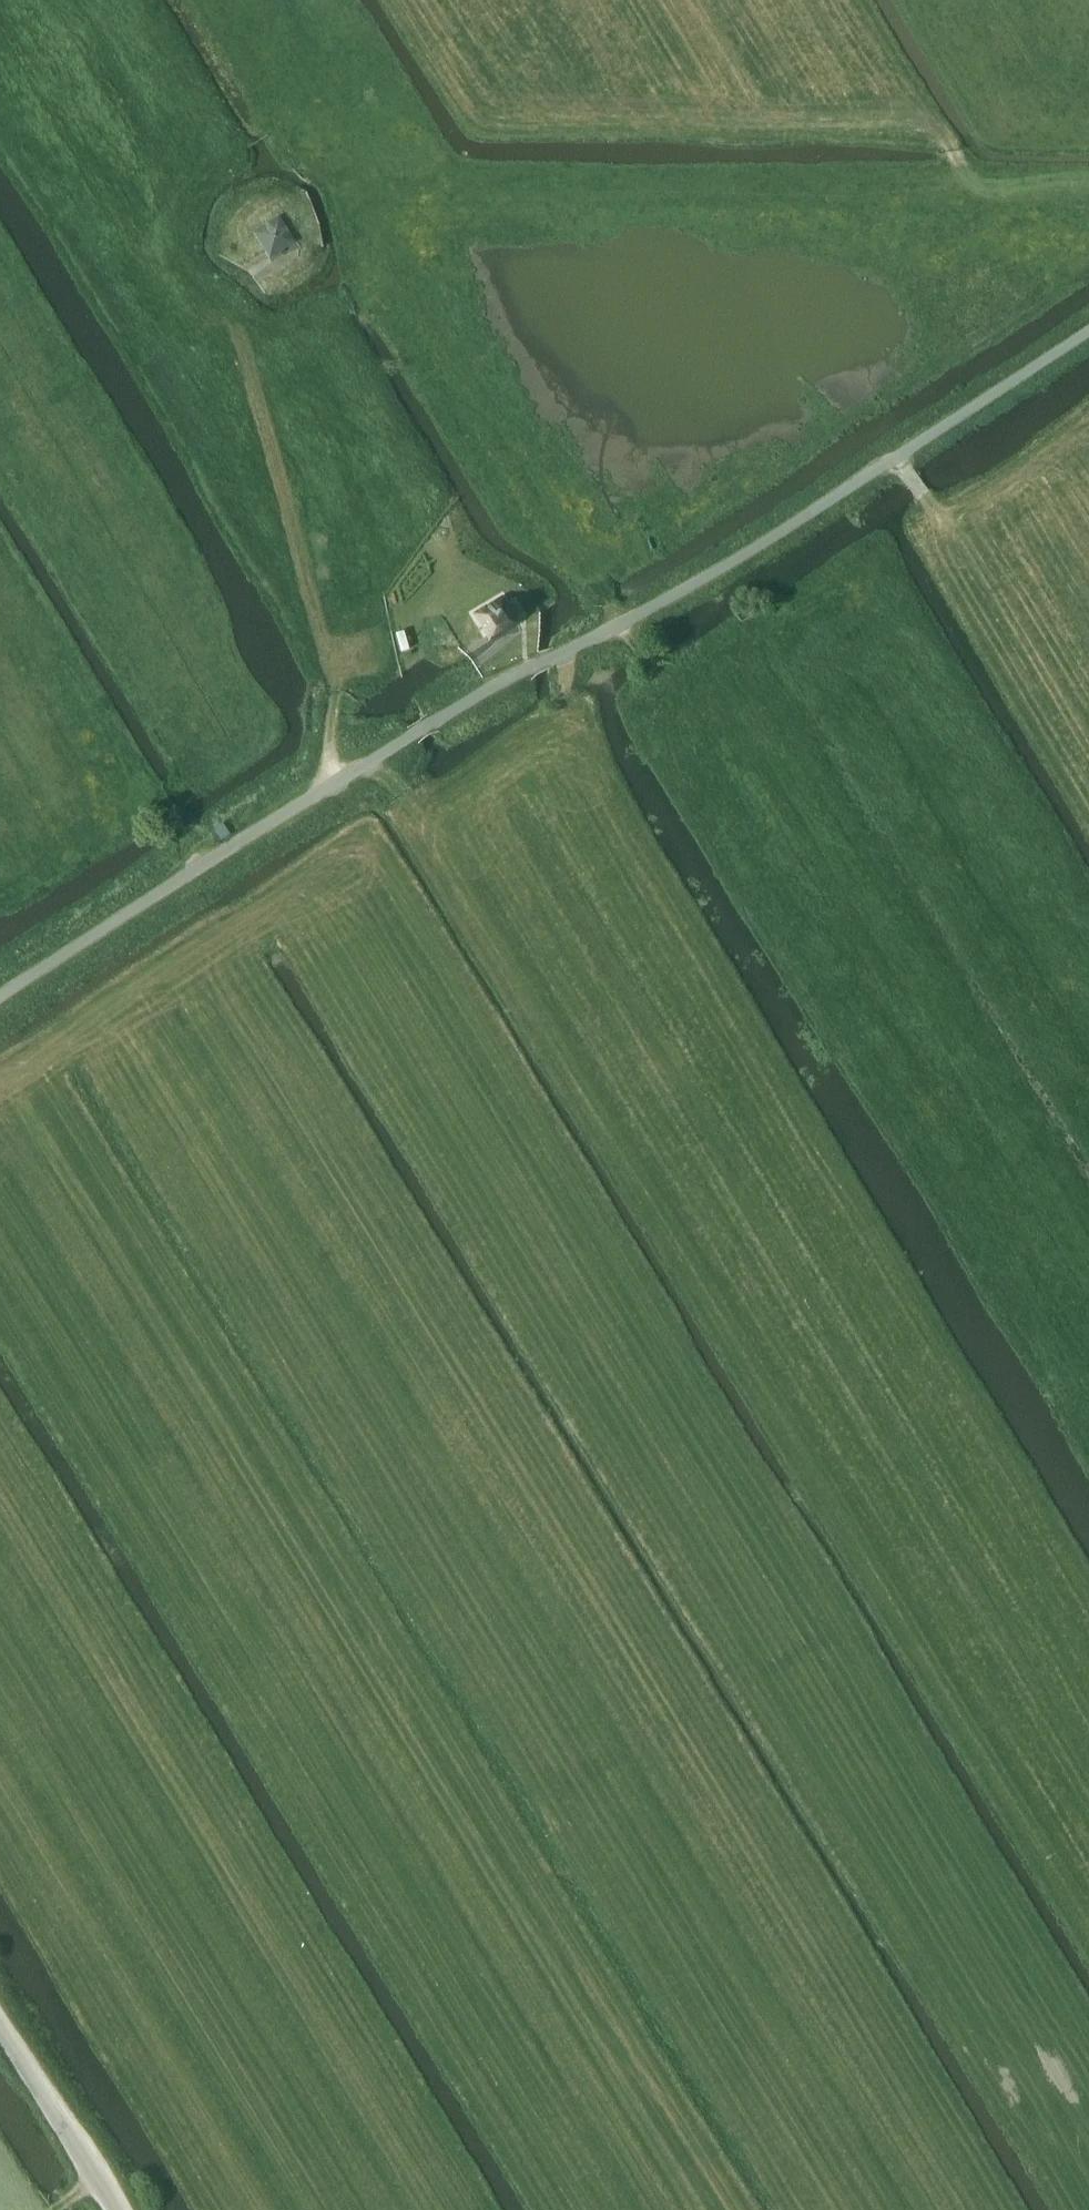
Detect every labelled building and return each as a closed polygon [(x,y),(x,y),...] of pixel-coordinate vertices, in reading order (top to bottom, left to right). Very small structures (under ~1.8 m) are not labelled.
[(253,233),(269,258),(295,242),(279,216),(253,233)] [(501,598),(474,614),(490,641),(517,625),(513,618),(519,614),(513,603),(507,607),(501,598)]
